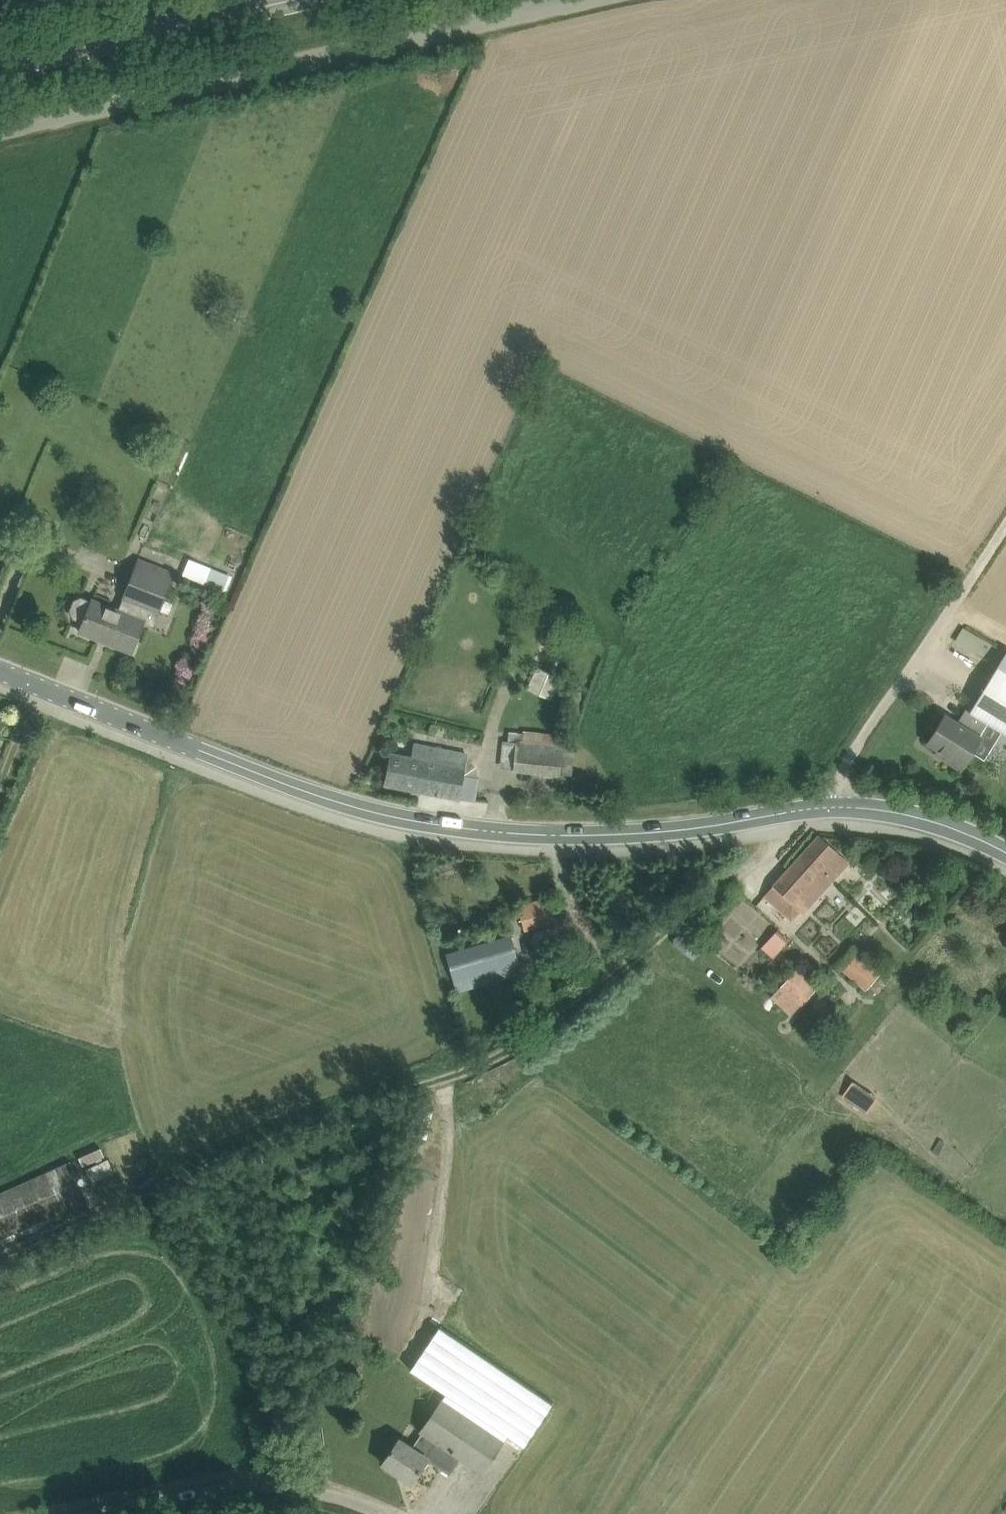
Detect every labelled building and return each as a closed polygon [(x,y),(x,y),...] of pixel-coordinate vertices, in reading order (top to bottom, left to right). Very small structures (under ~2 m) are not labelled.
[(226,591),(233,574),(191,557),(184,573),(226,591)] [(108,642),(132,652),(151,607),(160,611),(176,575),(139,559),(118,609),(94,599),(93,600),(83,596),(76,598),(71,610),(74,617),(84,621),(80,631),(99,639),(100,637),(109,640),(108,642)] [(961,626),(953,642),(990,661),(998,645),(961,626)] [(961,725),(980,737),(989,722),(1005,733),(1005,652),(961,725)] [(528,688),(552,700),(562,678),(538,666),(528,688)] [(941,756),(962,769),(982,738),(980,737),(961,725),(945,715),(928,742),(944,752),(941,756)] [(560,773),(562,753),(564,734),(524,729),(523,738),(517,738),(517,742),(504,740),(500,766),(514,769),(560,773)] [(384,784),(460,798),(474,801),(478,777),(466,774),(467,769),(465,768),(468,754),(416,744),(413,758),(390,753),(384,784)] [(563,771),(572,771),(573,745),(564,744),(563,771)] [(819,834),(764,896),(791,921),(800,911),(803,914),(837,877),(850,862),(819,834)] [(550,895),(519,904),(526,929),(558,920),(550,895)] [(778,929),(762,947),(773,958),(789,940),(778,929)] [(509,936),(447,954),(456,980),(518,961),(509,936)] [(859,950),(843,968),(866,990),(883,971),(859,950)] [(798,967),(771,995),(792,1014),(819,986),(798,967)] [(104,1146),(81,1155),(91,1179),(114,1170),(104,1146)] [(0,1192),(0,1239),(88,1200),(71,1160),(0,1192)] [(440,1325),(411,1369),(447,1392),(443,1398),(504,1439),(507,1435),(523,1446),(554,1399),(440,1325)] [(383,1463),(412,1482),(428,1458),(451,1473),(461,1458),(481,1472),(504,1439),(443,1398),(441,1397),(418,1431),(422,1433),(412,1448),(399,1439),(383,1463)]
